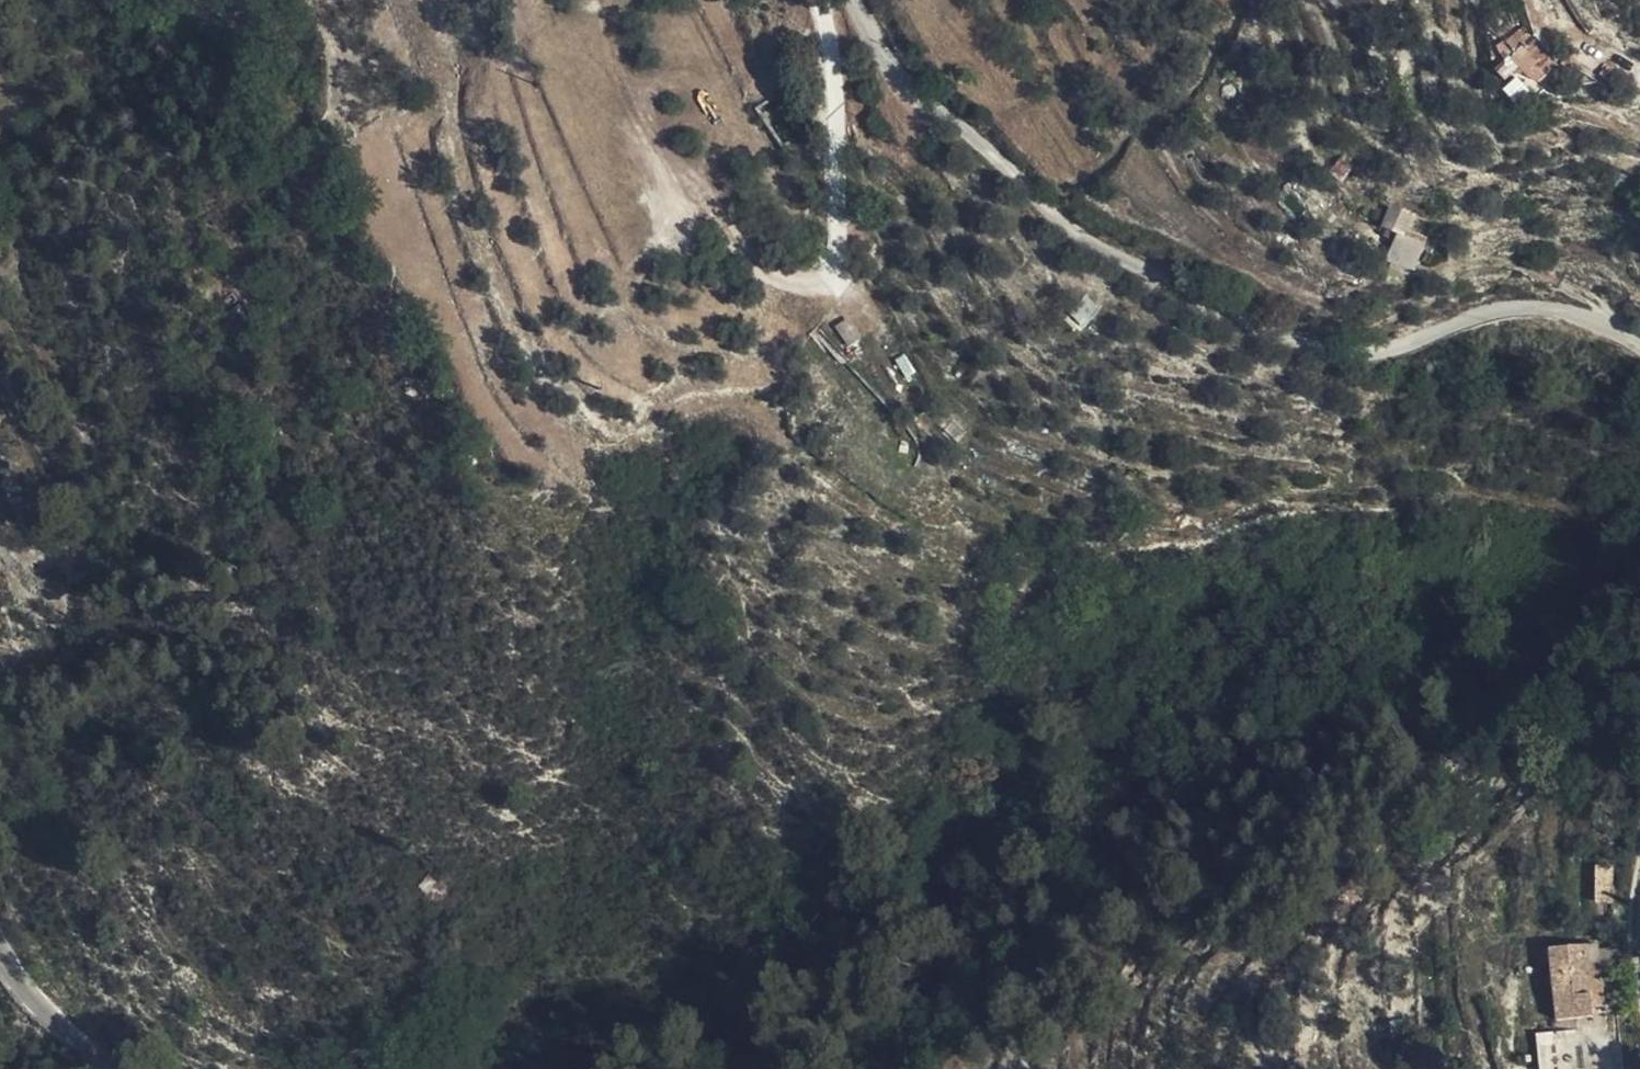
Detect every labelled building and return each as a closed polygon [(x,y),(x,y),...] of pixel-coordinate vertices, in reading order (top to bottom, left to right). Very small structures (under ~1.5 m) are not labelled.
[(1501,27),(1508,38),(1514,48),(1528,41),(1525,34),(1538,26),(1531,12),(1526,15),(1520,3),(1502,14),(1507,23),(1501,27)] [(1500,42),(1508,38),(1501,27),(1494,31),(1500,42)] [(1391,194),(1382,208),(1395,217),(1405,204),(1391,194)] [(1397,217),(1381,238),(1400,253),(1416,232),(1397,217)] [(1081,271),(1073,278),(1082,286),(1089,279),(1081,271)] [(829,314),(819,320),(832,343),(843,337),(829,314)] [(1606,947),(1606,940),(1605,934),(1591,935),(1592,948),(1606,947)] [(1592,948),(1591,935),(1556,937),(1562,1010),(1596,1008),(1592,948)] [(1635,954),(1633,938),(1606,940),(1606,947),(1607,956),(1635,954)] [(1607,956),(1606,947),(1592,948),(1596,1008),(1612,1008),(1607,956)] [(1612,1019),(1542,1022),(1544,1068),(1615,1068),(1612,1019)]
